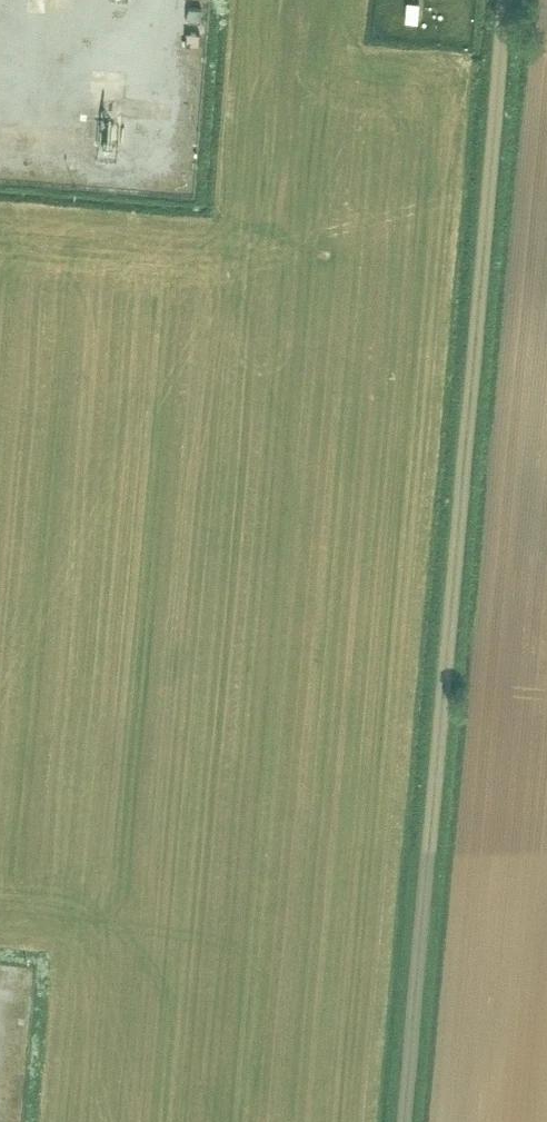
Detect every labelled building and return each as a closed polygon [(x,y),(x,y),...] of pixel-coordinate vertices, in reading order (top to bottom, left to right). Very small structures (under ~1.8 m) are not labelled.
[(406,1),(409,26),(427,24),(425,0),(411,0),(406,1)]
